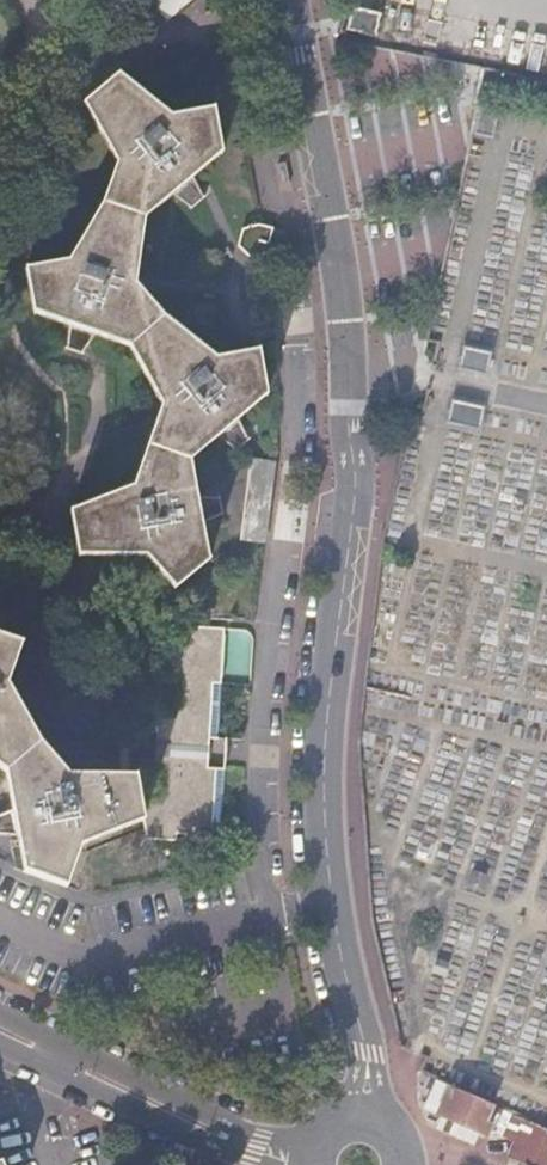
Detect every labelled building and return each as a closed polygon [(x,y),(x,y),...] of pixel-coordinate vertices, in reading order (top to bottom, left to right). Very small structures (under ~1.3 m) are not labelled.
[(129,15),(147,0),(116,0),(129,15)] [(348,27),(377,35),(383,13),(354,6),(348,27)] [(162,322),(161,320),(134,290),(143,222),(171,199),(190,212),(205,200),(193,180),(222,157),(212,109),(170,118),(119,76),(81,106),(114,162),(100,205),(67,261),(22,271),(33,317),(68,330),(65,354),(80,359),(92,339),(126,352),(126,353),(160,409),(146,451),(132,491),(69,516),(81,564),(145,564),(173,597),(208,567),(203,530),(223,521),(220,505),(198,504),(192,467),(191,465),(217,444),(237,458),(250,446),(237,427),(265,402),(258,357),(215,364),(162,322)] [(251,258),(266,253),(273,229),(259,225),(244,231),(238,247),(251,258)] [(491,352),(466,346),(461,368),(487,374),(491,352)] [(484,408),(453,401),(448,421),(479,428),(484,408)] [(275,458),(251,455),(241,538),(265,541),(275,458)] [(140,799),(144,819),(148,839),(178,840),(178,835),(187,835),(187,840),(221,842),(225,768),(211,767),(212,739),(221,739),(227,629),(191,627),(191,616),(187,616),(176,623),(175,642),(162,643),(157,733),(150,733),(140,743),(138,754),(146,764),(155,767),(153,799),(140,799)] [(136,774),(70,776),(40,741),(38,738),(6,681),(22,637),(0,629),(0,759),(8,765),(8,766),(14,804),(0,810),(0,828),(18,829),(23,866),(66,883),(84,843),(144,819),(140,799),(136,774)] [(484,1135),(487,1128),(490,1123),(486,1120),(492,1104),(451,1085),(439,1113),(484,1135)] [(492,1104),(486,1120),(490,1123),(487,1128),(513,1142),(508,1158),(523,1164),(546,1164),(546,1129),(492,1104)]
